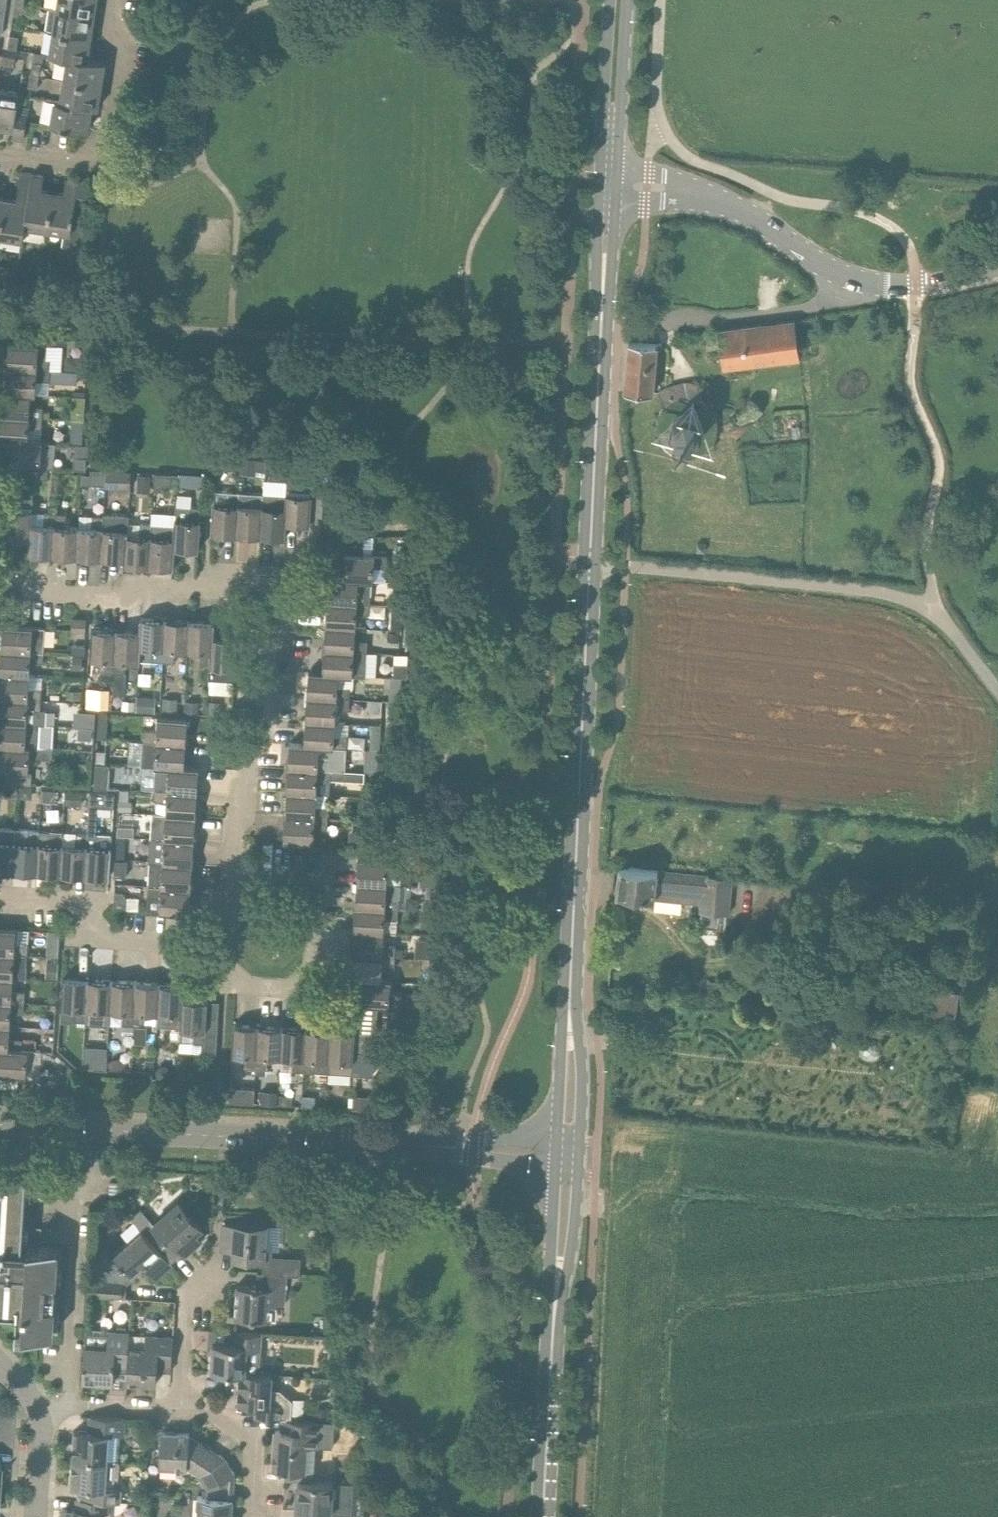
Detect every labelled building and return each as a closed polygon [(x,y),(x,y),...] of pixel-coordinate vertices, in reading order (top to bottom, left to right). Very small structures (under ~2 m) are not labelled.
[(94,17),(97,0),(46,0),(45,10),(49,10),(94,17)] [(13,16),(22,17),(24,5),(15,3),(13,16)] [(54,32),(90,38),(94,17),(49,10),(46,31),(54,32)] [(73,57),(87,60),(90,38),(54,32),(50,55),(67,59),(72,60),(73,57)] [(8,49),(17,50),(19,38),(10,36),(8,49)] [(1,65),(14,67),(16,58),(3,56),(1,65)] [(63,80),(101,86),(105,63),(87,60),(73,57),(72,60),(67,59),(63,80)] [(31,75),(39,77),(40,77),(42,63),(33,62),(31,75)] [(29,88),(37,89),(39,77),(31,75),(29,88)] [(55,103),(91,109),(97,109),(101,86),(63,80),(60,102),(55,101),(55,103)] [(17,112),(20,92),(0,89),(0,129),(13,131),(17,112)] [(51,125),(88,131),(91,109),(55,103),(51,125)] [(29,114),(17,112),(13,131),(12,139),(24,140),(29,114)] [(26,228),(27,219),(25,219),(33,175),(22,173),(17,202),(6,200),(0,236),(0,238),(24,242),(26,228)] [(26,228),(48,231),(54,193),(42,191),(44,177),(33,175),(25,219),(27,219),(26,228)] [(54,193),(48,231),(71,235),(76,203),(88,205),(91,184),(67,180),(65,194),(54,193)] [(724,370),(800,360),(795,322),(719,332),(724,370)] [(625,393),(626,393),(652,395),(656,346),(629,343),(625,393)] [(8,369),(50,371),(51,360),(38,359),(39,346),(9,344),(8,369)] [(6,391),(31,395),(36,395),(37,381),(50,382),(50,371),(8,369),(6,391)] [(717,433),(717,428),(716,420),(713,413),(710,408),(706,404),(700,400),(703,388),(696,385),(692,384),(688,383),(678,384),(667,387),(657,392),(665,409),(659,415),(657,423),(657,427),(658,436),(660,441),(665,449),(671,454),(674,455),(681,457),(686,458),(691,457),(699,455),(702,454),(706,452),(713,445),(715,440),(717,433)] [(42,419),(43,408),(30,407),(31,395),(6,391),(1,391),(0,411),(0,417),(42,419)] [(725,425),(738,438),(764,412),(752,400),(725,425)] [(28,441),(29,429),(41,430),(42,419),(0,417),(0,441),(12,442),(22,443),(22,440),(28,441)] [(12,442),(11,466),(53,468),(54,457),(41,456),(42,442),(28,441),(22,440),(22,443),(12,442)] [(74,458),(74,469),(86,469),(86,459),(74,458)] [(267,458),(266,471),(288,472),(288,459),(267,458)] [(82,485),(106,487),(107,471),(91,470),(91,475),(83,475),(82,485)] [(106,487),(130,488),(131,472),(107,470),(107,471),(106,487)] [(154,488),(170,489),(171,474),(155,473),(154,488)] [(137,492),(149,492),(149,476),(137,476),(137,492)] [(287,524),(289,482),(287,482),(286,496),(277,495),(277,508),(263,507),(261,537),(286,539),(287,524)] [(310,526),(310,521),(312,496),(298,495),(299,482),(289,482),(287,524),(310,526)] [(212,534),(236,536),(239,493),(228,492),(228,505),(214,504),(212,534)] [(236,536),(261,537),(263,507),(250,506),(250,494),(239,493),(236,536)] [(310,521),(323,522),(324,496),(312,496),(310,521)] [(32,532),(32,525),(33,511),(19,510),(20,497),(8,497),(5,539),(29,540),(30,532),(32,532)] [(176,549),(199,551),(201,508),(190,508),(189,520),(175,519),(174,539),(173,545),(175,545),(176,549)] [(28,555),(54,557),(56,514),(45,514),(44,526),(32,525),(32,532),(30,532),(29,540),(28,555)] [(54,557),(77,558),(79,528),(66,527),(67,515),(56,514),(54,557)] [(77,558),(101,559),(104,517),(93,516),(92,529),(79,528),(77,558)] [(101,559),(124,561),(125,553),(127,553),(128,536),(129,531),(114,530),(115,518),(104,517),(101,559)] [(124,566),(149,567),(152,525),(141,524),(140,537),(128,536),(127,553),(125,553),(124,561),(124,566)] [(174,569),(176,549),(175,545),(173,545),(174,539),(162,538),(163,525),(152,525),(149,567),(174,569)] [(351,552),(374,552),(375,539),(351,538),(351,552)] [(359,579),(359,581),(373,582),(374,568),(387,568),(388,557),(345,554),(344,578),(359,579)] [(328,602),(370,605),(371,594),(358,593),(359,581),(359,579),(344,578),(329,577),(328,602)] [(326,626),(356,628),(357,615),(369,615),(370,605),(328,602),(326,626)] [(152,662),(163,662),(166,620),(140,618),(139,633),(139,642),(141,642),(141,648),(153,649),(152,662)] [(72,620),(72,630),(86,631),(87,620),(72,620)] [(175,650),(188,651),(190,621),(166,620),(163,662),(174,663),(175,650)] [(200,665),(210,665),(212,623),(190,621),(188,651),(201,652),(200,665)] [(223,681),(225,681),(235,681),(237,639),(225,638),(226,623),(212,623),(210,665),(210,667),(224,668),(223,681)] [(44,654),(45,642),(45,628),(33,627),(3,625),(1,651),(44,654)] [(325,650),(367,653),(368,642),(355,641),(356,628),(326,626),(325,650)] [(103,673),(114,674),(117,631),(92,630),(90,659),(104,660),(103,673)] [(117,631),(114,674),(125,674),(126,662),(140,663),(141,648),(141,642),(139,642),(139,633),(117,631)] [(72,645),(72,654),(85,655),(86,646),(72,645)] [(338,676),(353,677),(366,678),(367,653),(325,650),(323,673),(323,674),(338,676)] [(30,676),(31,663),(43,663),(44,654),(1,651),(0,672),(0,674),(30,676)] [(408,668),(409,654),(397,654),(397,668),(408,668)] [(307,697),(350,700),(350,688),(338,688),(338,676),(323,674),(323,673),(309,672),(307,697)] [(41,701),(42,690),(29,689),(30,676),(0,674),(0,698),(41,701)] [(90,705),(113,706),(113,696),(90,696),(90,705)] [(306,721),(336,723),(336,710),(349,711),(350,700),(307,697),(306,721)] [(27,724),(28,711),(40,711),(41,701),(0,698),(0,722),(27,724)] [(96,736),(97,710),(78,710),(77,736),(96,736)] [(144,741),(186,744),(188,719),(158,717),(157,731),(144,730),(144,741)] [(304,746),(320,747),(347,749),(347,737),(335,736),(336,723),(306,721),(304,744),(304,746)] [(43,751),(43,748),(38,747),(39,738),(26,737),(27,724),(0,722),(0,747),(43,751)] [(178,767),(185,767),(186,744),(144,741),(143,752),(155,753),(155,767),(169,768),(169,769),(177,769),(178,767)] [(288,768),(331,771),(332,760),(319,759),(320,747),(304,746),(304,744),(290,743),(288,768)] [(7,783),(19,784),(28,785),(29,773),(30,759),(42,760),(43,751),(0,747),(0,754),(0,783),(7,783)] [(379,769),(380,751),(368,750),(367,769),(379,769)] [(96,776),(108,776),(109,766),(96,765),(96,776)] [(155,791),(198,793),(199,768),(185,767),(178,767),(177,769),(169,769),(168,780),(156,779),(155,791)] [(287,793),(317,795),(318,781),(330,782),(331,771),(288,768),(287,793)] [(95,789),(107,789),(108,776),(96,776),(95,789)] [(43,790),(43,802),(58,803),(58,791),(43,790)] [(166,815),(196,817),(198,793),(155,791),(154,801),(167,802),(166,815)] [(285,816),(328,819),(329,808),(316,807),(317,795),(287,793),(285,816)] [(152,838),(194,841),(196,817),(166,815),(165,828),(152,828),(152,838)] [(284,841),(314,843),(315,829),(327,830),(328,819),(285,816),(284,841)] [(13,872),(15,829),(2,829),(0,828),(0,871),(13,872)] [(13,872),(37,874),(40,831),(29,830),(15,829),(13,872)] [(37,874),(61,875),(63,845),(62,833),(50,832),(40,831),(37,874)] [(61,875),(85,877),(87,834),(77,833),(76,846),(63,845),(61,875)] [(85,877),(110,878),(112,848),(98,847),(98,835),(87,834),(85,877)] [(132,859),(132,835),(118,835),(117,878),(146,879),(147,859),(132,859)] [(163,864),(193,865),(194,841),(152,838),(151,849),(164,850),(163,864)] [(357,884),(387,885),(388,872),(400,873),(401,861),(359,858),(357,884)] [(149,886),(191,889),(193,865),(163,864),(162,876),(149,875),(149,886)] [(617,894),(655,899),(657,889),(683,892),(683,894),(701,896),(699,912),(729,915),(733,884),(706,881),(706,874),(659,869),(659,871),(620,867),(617,894)] [(426,886),(435,886),(436,870),(427,869),(426,886)] [(399,899),(397,899),(398,886),(387,885),(357,884),(356,907),(398,910),(399,899)] [(147,911),(160,912),(190,914),(191,889),(149,886),(147,911)] [(354,931),(384,933),(385,920),(397,921),(398,910),(356,907),(354,931)] [(28,955),(28,944),(16,943),(16,929),(0,928),(0,953),(28,955)] [(352,955),(395,958),(396,947),(383,946),(384,933),(354,931),(352,955)] [(58,956),(59,945),(47,944),(47,956),(58,956)] [(13,978),(14,965),(27,966),(28,955),(0,953),(0,977),(13,978)] [(391,980),(381,980),(382,968),(394,969),(395,958),(352,955),(351,980),(361,981),(391,983),(391,980)] [(25,1002),(25,992),(13,991),(13,978),(0,977),(0,1001),(25,1002)] [(74,1021),(86,1022),(88,979),(63,978),(61,1008),(75,1009),(74,1021)] [(97,1010),(111,1011),(112,981),(88,979),(86,1022),(96,1023),(97,1010)] [(123,1024),(134,1025),(136,982),(112,981),(111,1011),(123,1012),(123,1024)] [(361,981),(359,1004),(402,1007),(403,995),(390,994),(391,983),(361,981)] [(145,1013),(158,1014),(160,984),(136,982),(134,1025),(144,1026),(145,1013)] [(180,1030),(183,1030),(184,1000),(185,986),(160,984),(158,1014),(171,1015),(171,1027),(180,1028),(180,1030)] [(933,1015),(957,1018),(962,991),(937,987),(933,1015)] [(201,1053),(217,1054),(218,1033),(219,1019),(207,1018),(208,1001),(184,1000),(183,1030),(194,1031),(194,1043),(201,1044),(201,1053)] [(11,1026),(11,1013),(24,1014),(25,1002),(0,1001),(0,1025),(11,1026)] [(22,1049),(22,1040),(10,1039),(11,1026),(0,1025),(0,1050),(9,1051),(9,1048),(22,1049)] [(254,1069),(256,1069),(259,1026),(234,1025),(232,1055),(246,1056),(244,1085),(253,1085),(254,1069)] [(268,1057),(281,1058),(283,1028),(259,1026),(256,1069),(267,1070),(268,1057)] [(293,1071),(304,1072),(307,1029),(283,1028),(281,1058),(294,1058),(293,1071)] [(316,1060),(329,1060),(330,1031),(307,1029),(304,1072),(315,1072),(316,1060)] [(353,1075),(353,1066),(374,1068),(376,1034),(355,1033),(355,1032),(330,1031),(329,1060),(342,1061),(341,1074),(353,1075)] [(86,1045),(85,1067),(108,1068),(109,1045),(86,1045)] [(27,1076),(28,1062),(40,1063),(41,1051),(22,1049),(9,1048),(9,1051),(0,1050),(0,1074),(27,1076)] [(231,1088),(229,1102),(254,1103),(255,1089),(231,1088)] [(56,1273),(58,1247),(38,1246),(39,1230),(23,1230),(28,1164),(0,1163),(0,1312),(17,1313),(16,1339),(23,1339),(24,1334),(53,1336),(56,1273)] [(131,1217),(143,1230),(171,1262),(183,1251),(185,1254),(202,1238),(196,1232),(203,1226),(180,1200),(154,1223),(141,1208),(131,1217)] [(263,1274),(287,1275),(300,1276),(301,1258),(272,1256),(272,1250),(266,1250),(268,1226),(223,1223),(221,1251),(233,1252),(232,1260),(264,1262),(263,1274)] [(89,1296),(92,1296),(106,1297),(121,1298),(122,1282),(142,1264),(156,1279),(173,1264),(171,1262),(143,1230),(115,1254),(117,1257),(90,1280),(89,1296)] [(236,1318),(272,1320),(273,1304),(286,1305),(287,1275),(263,1274),(259,1274),(258,1287),(238,1285),(236,1318)] [(115,1366),(128,1366),(129,1346),(130,1331),(109,1329),(86,1328),(85,1346),(83,1380),(114,1382),(115,1366)] [(240,1373),(247,1373),(248,1349),(263,1350),(264,1334),(234,1332),(233,1344),(214,1343),(212,1371),(240,1373)] [(158,1366),(172,1367),(174,1337),(146,1336),(145,1347),(129,1346),(128,1366),(127,1382),(157,1384),(158,1366)] [(291,1402),(278,1391),(272,1390),(273,1375),(247,1373),(240,1373),(237,1404),(257,1406),(256,1418),(280,1419),(280,1418),(288,1420),(290,1420),(291,1402)] [(75,1460),(118,1463),(120,1436),(122,1436),(124,1419),(92,1417),(91,1433),(77,1432),(75,1460)] [(275,1431),(273,1467),(314,1470),(316,1447),(333,1448),(335,1423),(290,1420),(288,1420),(288,1432),(275,1431)] [(198,1476),(226,1459),(202,1444),(199,1448),(189,1441),(190,1435),(162,1433),(160,1468),(188,1469),(198,1476)] [(207,1498),(197,1498),(196,1516),(232,1516),(234,1474),(226,1459),(198,1476),(208,1491),(207,1498)] [(88,1500),(110,1501),(121,1502),(122,1489),(106,1488),(106,1479),(117,1480),(118,1463),(75,1460),(73,1488),(89,1489),(88,1500)] [(352,1484),(299,1481),(297,1512),(323,1514),(323,1516),(350,1516),(352,1484)] [(97,1514),(109,1515),(110,1501),(88,1500),(84,1499),(84,1500),(77,1500),(76,1512),(62,1511),(62,1516),(97,1516),(97,1514)]
